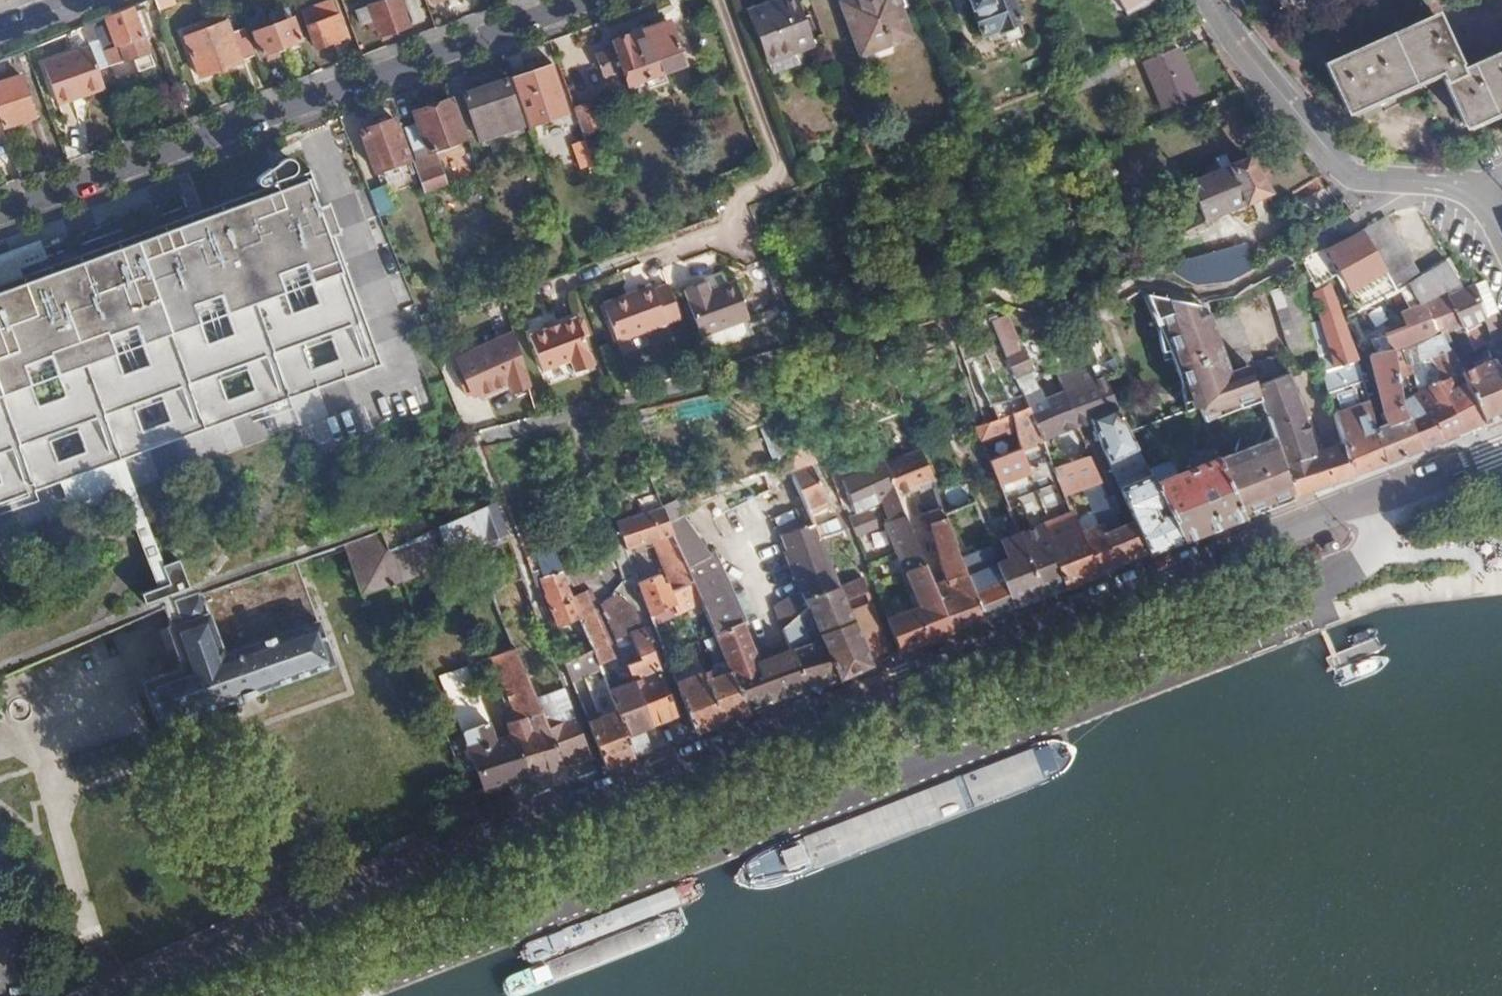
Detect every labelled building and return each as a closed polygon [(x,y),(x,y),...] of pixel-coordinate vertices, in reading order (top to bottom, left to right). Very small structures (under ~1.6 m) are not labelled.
[(167,31),(159,6),(157,0),(146,0),(130,6),(142,41),(167,31)] [(301,7),(315,46),(343,36),(331,0),(321,0),(301,7)] [(358,7),(363,21),(366,21),(369,29),(376,27),(380,39),(398,33),(396,29),(408,24),(400,0),(377,0),(358,7)] [(747,9),(761,46),(807,30),(796,0),(772,0),(747,9)] [(842,0),(859,51),(908,34),(896,0),(843,0),(842,0)] [(979,33),(1018,20),(1011,0),(967,0),(979,33)] [(1130,19),(1163,0),(1118,0),(1130,19)] [(151,65),(142,41),(130,6),(98,19),(81,26),(88,45),(97,68),(131,58),(136,70),(151,65)] [(249,21),(259,52),(299,39),(288,10),(280,13),(279,11),(268,14),(268,11),(257,14),(257,18),(249,21)] [(1328,66),(1348,113),(1440,72),(1466,127),(1501,111),(1501,53),(1462,71),(1437,16),(1328,66)] [(199,76),(241,61),(225,17),(213,21),(213,25),(195,31),(193,28),(182,31),(199,76)] [(621,56),(629,80),(683,60),(667,18),(613,38),(615,45),(598,52),(604,71),(615,67),(613,58),(621,56)] [(56,103),(103,86),(97,68),(88,45),(40,64),(56,103)] [(1176,47),(1144,61),(1164,106),(1196,92),(1176,47)] [(553,62),(515,75),(527,109),(539,105),(543,114),(556,110),(552,100),(564,96),(553,62)] [(33,114),(20,75),(0,82),(0,110),(5,124),(33,114)] [(465,93),(475,122),(485,119),(486,121),(495,119),(494,115),(515,108),(506,78),(465,93)] [(606,97),(591,102),(600,128),(615,123),(606,97)] [(404,124),(415,153),(464,135),(451,99),(414,111),(416,120),(404,124)] [(591,102),(574,108),(584,134),(600,128),(591,102)] [(584,134),(574,108),(565,111),(570,125),(562,128),(567,145),(586,139),(584,134)] [(362,130),(376,170),(408,158),(393,119),(362,130)] [(1305,154),(1279,144),(1149,198),(1167,243),(1178,241),(1175,234),(1186,230),(1189,236),(1204,230),(1201,222),(1262,197),(1256,180),(1305,154)] [(435,154),(413,161),(424,191),(444,183),(435,154)] [(219,372),(248,362),(264,407),(384,363),(313,169),(0,283),(0,466),(12,499),(69,479),(53,433),(79,424),(95,469),(153,448),(137,403),(163,393),(180,438),(236,417),(219,372)] [(386,184),(370,189),(378,209),(380,214),(396,209),(386,184)] [(1407,251),(1386,216),(1363,231),(1383,266),(1407,251)] [(1241,246),(1166,268),(1194,283),(1229,279),(1252,266),(1241,246)] [(1414,263),(1407,251),(1383,266),(1390,277),(1414,263)] [(1459,282),(1446,258),(1434,266),(1446,289),(1459,282)] [(1421,273),(1414,263),(1390,277),(1397,288),(1409,281),(1421,273)] [(1434,266),(1421,273),(1409,281),(1421,302),(1446,289),(1434,266)] [(1474,285),(1449,294),(1460,325),(1463,324),(1465,328),(1475,324),(1479,322),(1477,317),(1483,315),(1492,338),(1501,334),(1501,318),(1495,307),(1485,280),(1474,285)] [(687,299),(700,335),(748,319),(734,283),(710,291),(706,281),(685,289),(689,299),(687,299)] [(1350,475),(1386,462),(1374,423),(1372,410),(1363,379),(1357,357),(1341,311),(1331,282),(1313,292),(1335,353),(1339,365),(1321,370),(1342,443),(1350,475)] [(1317,348),(1299,284),(1274,290),(1287,342),(1291,341),(1295,354),(1317,348)] [(615,340),(680,318),(667,285),(653,289),(650,285),(636,290),(637,295),(604,307),(615,340)] [(1403,287),(1385,298),(1392,311),(1411,301),(1403,287)] [(603,302),(604,307),(637,295),(636,290),(603,302)] [(1460,325),(1449,294),(1426,302),(1440,334),(1443,333),(1460,325)] [(1381,324),(1395,317),(1392,311),(1385,298),(1357,314),(1366,330),(1381,324)] [(1440,334),(1426,302),(1395,317),(1381,324),(1394,349),(1410,346),(1418,345),(1418,344),(1440,334)] [(1351,477),(1350,475),(1342,443),(1315,452),(1303,413),(1288,373),(1272,379),(1264,360),(1257,362),(1237,313),(1211,322),(1230,372),(1238,369),(1245,389),(1255,385),(1274,437),(1290,482),(1295,496),(1351,477)] [(531,334),(542,370),(570,360),(575,370),(593,363),(577,318),(531,334)] [(1475,324),(1465,328),(1474,348),(1480,345),(1485,343),(1475,324)] [(508,387),(527,377),(514,333),(458,357),(470,392),(476,390),(478,394),(506,381),(508,387)] [(1443,333),(1440,334),(1418,344),(1422,366),(1423,365),(1453,351),(1443,333)] [(1416,367),(1422,366),(1418,344),(1418,345),(1410,346),(1415,371),(1416,373),(1417,372),(1416,367)] [(1021,345),(1002,353),(1004,357),(1011,374),(1030,367),(1021,345)] [(1408,375),(1416,373),(1415,371),(1410,346),(1394,349),(1397,365),(1398,371),(1407,369),(1408,375)] [(1386,462),(1423,448),(1406,405),(1402,389),(1402,387),(1398,371),(1397,365),(1394,349),(1373,353),(1370,354),(1382,401),(1389,423),(1374,423),(1386,462)] [(1318,359),(1321,370),(1339,365),(1335,353),(1319,358),(1318,359)] [(1501,416),(1501,374),(1496,363),(1495,361),(1493,358),(1481,363),(1476,365),(1467,369),(1462,371),(1485,423),(1501,416)] [(1459,433),(1485,423),(1462,371),(1431,384),(1434,390),(1436,394),(1459,433)] [(1132,400),(1117,373),(1104,383),(1117,411),(1131,404),(1134,403),(1132,400)] [(1087,421),(1116,482),(1147,469),(1144,463),(1130,435),(1117,411),(1104,383),(1102,379),(1061,395),(1076,425),(1087,421)] [(1423,448),(1440,441),(1426,410),(1421,397),(1416,398),(1412,385),(1402,387),(1402,389),(1406,405),(1423,448)] [(1040,439),(1076,425),(1061,395),(1061,394),(1026,408),(1040,439)] [(1440,441),(1459,433),(1436,394),(1421,397),(1426,410),(1440,441)] [(1131,404),(1117,411),(1130,435),(1143,429),(1140,422),(1131,404)] [(1196,429),(1204,426),(1196,406),(1188,410),(1196,429)] [(1042,596),(1096,574),(1084,545),(1080,535),(1071,514),(1055,476),(1045,451),(1040,439),(1026,408),(1006,416),(1018,449),(989,461),(992,468),(997,481),(1017,533),(1020,541),(1042,596)] [(982,456),(1014,446),(1004,415),(972,425),(982,456)] [(1130,435),(1144,463),(1157,457),(1143,429),(1130,435)] [(1274,437),(1220,458),(1246,517),(1295,496),(1290,482),(1274,437)] [(918,448),(885,461),(898,492),(903,490),(905,495),(920,489),(933,484),(918,448)] [(1200,466),(1219,459),(1215,450),(1197,458),(1197,459),(1200,466)] [(826,499),(813,462),(812,459),(803,461),(799,451),(793,453),(797,464),(792,466),(807,507),(827,500),(826,499)] [(1185,541),(1246,517),(1220,458),(1219,459),(1200,466),(1177,475),(1154,484),(1165,504),(1185,541)] [(882,498),(884,501),(892,520),(906,513),(903,505),(898,492),(885,461),(842,480),(854,511),(874,503),(882,498)] [(1002,540),(1017,533),(997,481),(992,468),(976,475),(1002,540)] [(1151,479),(1154,484),(1177,475),(1173,471),(1151,479)] [(1150,555),(1185,541),(1165,504),(1154,484),(1151,479),(1149,475),(1119,488),(1135,522),(1122,527),(1137,558),(1149,553),(1150,555)] [(941,505),(944,512),(971,501),(963,482),(936,493),(937,495),(941,505)] [(920,489),(928,510),(941,505),(937,495),(936,493),(933,484),(920,489)] [(669,524),(661,504),(659,499),(656,490),(637,497),(642,510),(616,520),(627,549),(653,539),(667,572),(673,585),(692,577),(686,562),(670,525),(669,524)] [(492,499),(438,524),(448,552),(488,541),(488,543),(508,537),(492,499)] [(889,525),(899,552),(919,544),(906,513),(892,520),(884,501),(875,506),(850,516),(859,538),(889,525)] [(927,511),(931,523),(946,517),(944,512),(941,505),(928,510),(927,511)] [(678,517),(669,524),(670,525),(686,562),(708,554),(705,548),(690,525),(678,517)] [(953,632),(986,618),(974,585),(969,573),(963,559),(946,517),(931,523),(941,567),(951,578),(935,584),(940,598),(953,632)] [(822,539),(814,520),(783,533),(792,556),(805,593),(807,596),(839,584),(839,583),(833,569),(824,544),(822,539)] [(448,552),(438,524),(384,550),(378,532),(346,544),(364,590),(452,564),(448,552)] [(1096,574),(1137,558),(1122,527),(1107,534),(1103,525),(1080,535),(1084,545),(1096,574)] [(856,561),(840,531),(822,539),(824,544),(833,569),(856,561)] [(1027,602),(1042,596),(1020,541),(1017,533),(1002,540),(1009,558),(998,562),(1014,607),(1027,602)] [(986,618),(1014,607),(998,562),(992,547),(991,542),(972,549),(970,544),(959,548),(963,559),(969,573),(974,585),(986,618)] [(899,552),(907,571),(927,564),(922,553),(919,544),(899,552)] [(711,546),(705,548),(708,554),(713,552),(711,546)] [(563,569),(556,551),(545,555),(548,566),(545,567),(547,574),(563,569)] [(708,554),(686,562),(692,577),(695,583),(705,606),(711,621),(716,632),(743,621),(713,552),(708,554)] [(333,662),(296,562),(167,608),(164,609),(171,624),(169,625),(182,665),(145,680),(161,724),(333,662)] [(927,564),(907,571),(921,606),(940,598),(935,584),(927,564)] [(545,567),(532,572),(537,585),(534,586),(535,587),(547,582),(552,606),(555,606),(562,625),(571,622),(581,618),(579,613),(573,596),(563,569),(547,574),(545,567)] [(673,585),(667,572),(666,573),(679,606),(677,606),(681,615),(690,612),(705,606),(695,583),(692,577),(673,585)] [(645,579),(639,582),(652,616),(677,606),(679,606),(666,573),(661,574),(660,573),(645,579)] [(825,640),(840,678),(856,671),(872,664),(883,660),(893,655),(872,602),(850,611),(846,601),(868,593),(862,575),(854,578),(839,583),(839,584),(807,596),(810,607),(784,628),(792,649),(825,640)] [(592,589),(573,596),(579,613),(581,618),(594,651),(598,662),(599,665),(613,660),(592,601),(596,599),(592,589)] [(782,624),(784,628),(810,607),(807,596),(805,593),(779,615),(782,624)] [(632,634),(644,629),(636,609),(616,595),(602,600),(617,640),(632,634)] [(921,606),(888,618),(900,651),(945,635),(953,632),(940,598),(921,606)] [(581,618),(571,622),(585,654),(594,651),(581,618)] [(737,679),(748,707),(790,694),(816,685),(840,678),(825,640),(792,649),(771,656),(756,660),(754,653),(743,621),(716,632),(730,665),(734,672),(737,679)] [(635,756),(654,749),(645,729),(679,715),(645,629),(644,629),(632,634),(641,660),(626,666),(629,677),(626,678),(625,674),(618,677),(621,686),(609,690),(617,711),(635,756)] [(537,698),(515,646),(482,659),(496,694),(502,692),(513,718),(541,709),(537,698)] [(756,660),(771,656),(769,649),(754,653),(756,660)] [(573,681),(580,678),(601,670),(599,665),(598,662),(594,651),(585,654),(565,661),(573,681)] [(723,676),(734,672),(730,665),(720,668),(723,676)] [(441,677),(462,731),(488,720),(465,667),(441,677)] [(707,673),(677,682),(689,713),(696,733),(701,731),(730,719),(715,679),(712,672),(707,673)] [(715,679),(730,719),(733,718),(737,716),(750,711),(748,707),(737,679),(734,672),(723,676),(715,679)] [(573,681),(577,692),(584,689),(580,678),(573,681)] [(575,712),(567,690),(562,691),(537,698),(541,709),(513,718),(508,720),(513,733),(529,777),(592,758),(575,712)] [(606,768),(635,756),(617,711),(589,722),(606,768)] [(519,779),(529,777),(513,733),(496,739),(488,720),(462,731),(485,790),(519,779)]
